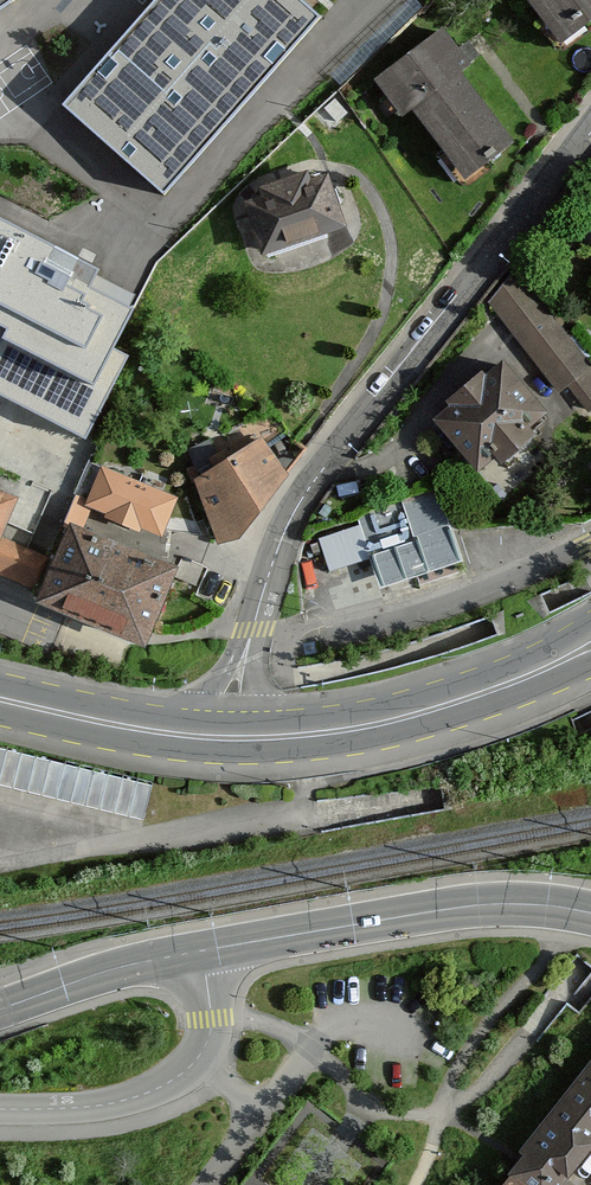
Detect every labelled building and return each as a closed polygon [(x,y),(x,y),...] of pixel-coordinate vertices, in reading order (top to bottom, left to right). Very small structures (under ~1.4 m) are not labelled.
[(16,0),(0,0),(0,11),(16,0)] [(112,52),(64,103),(166,193),(317,14),(301,0),(156,0),(112,52)] [(563,48),(590,28),(590,0),(528,0),(563,48)] [(446,34),(379,84),(406,120),(415,113),(466,181),(512,147),(460,77),(480,63),(471,51),(463,57),(446,34)] [(264,202),(249,207),(266,259),(273,257),(280,260),(293,256),(298,249),(348,233),(331,181),(321,184),(317,171),(260,190),(264,202)] [(88,442),(125,372),(112,366),(135,322),(94,300),(102,285),(0,231),(0,395),(88,442)] [(566,397),(572,392),(590,415),(590,367),(518,277),(495,310),(566,397)] [(453,409),(436,423),(480,475),(496,462),(502,469),(535,442),(529,434),(546,419),(505,369),(488,383),(483,377),(450,404),(453,409)] [(286,473),(261,438),(213,462),(218,474),(199,484),(217,541),(238,537),(286,473)] [(174,499),(103,469),(89,504),(110,513),(108,516),(138,529),(140,524),(160,533),(174,499)] [(451,535),(439,497),(358,523),(360,528),(324,540),(334,573),(451,535)] [(16,505),(0,499),(0,544),(16,505)] [(173,570),(71,529),(44,596),(146,637),(173,570)] [(202,567),(182,559),(175,576),(195,585),(202,567)] [(0,757),(0,774),(156,815),(166,779),(5,737),(0,757)] [(522,1151),(527,1155),(504,1184),(577,1184),(573,1182),(590,1158),(590,1061),(522,1151)]
